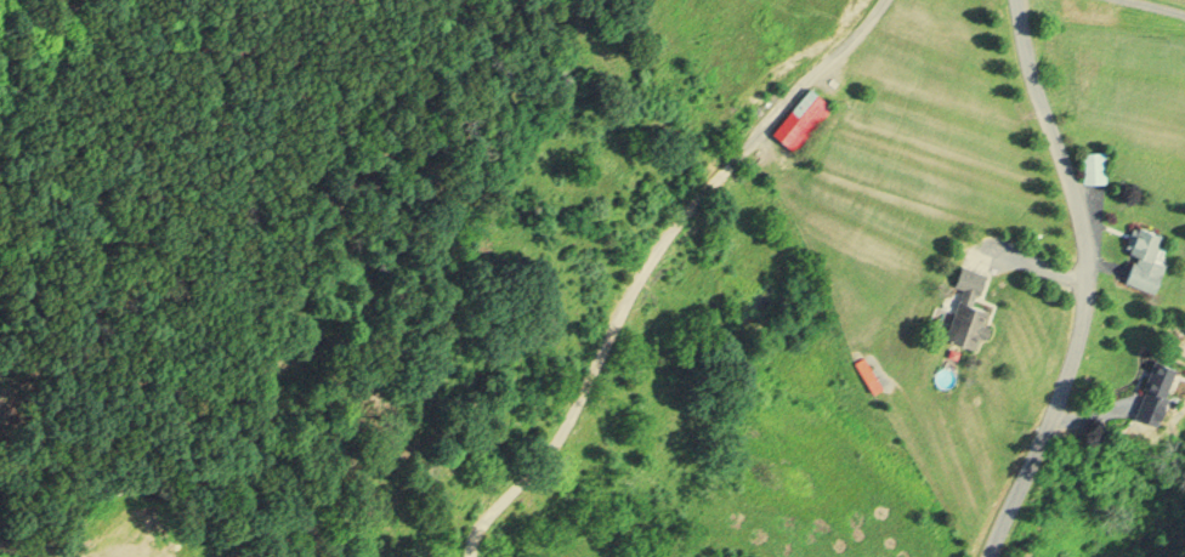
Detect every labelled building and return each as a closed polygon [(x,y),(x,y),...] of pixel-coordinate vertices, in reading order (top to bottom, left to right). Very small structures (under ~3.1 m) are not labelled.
[(773,131),(796,150),(834,104),(811,86),(773,131)] [(1083,181),(1105,181),(1105,150),(1083,150),(1083,181)] [(1155,257),(1164,232),(1142,225),(1123,279),(1156,290),(1166,261),(1155,257)] [(988,272),(963,263),(955,287),(961,289),(945,334),(976,346),(980,335),(987,338),(992,324),(985,322),(990,307),(977,302),(988,272)] [(1176,365),(1155,359),(1137,414),(1159,421),(1176,365)]
